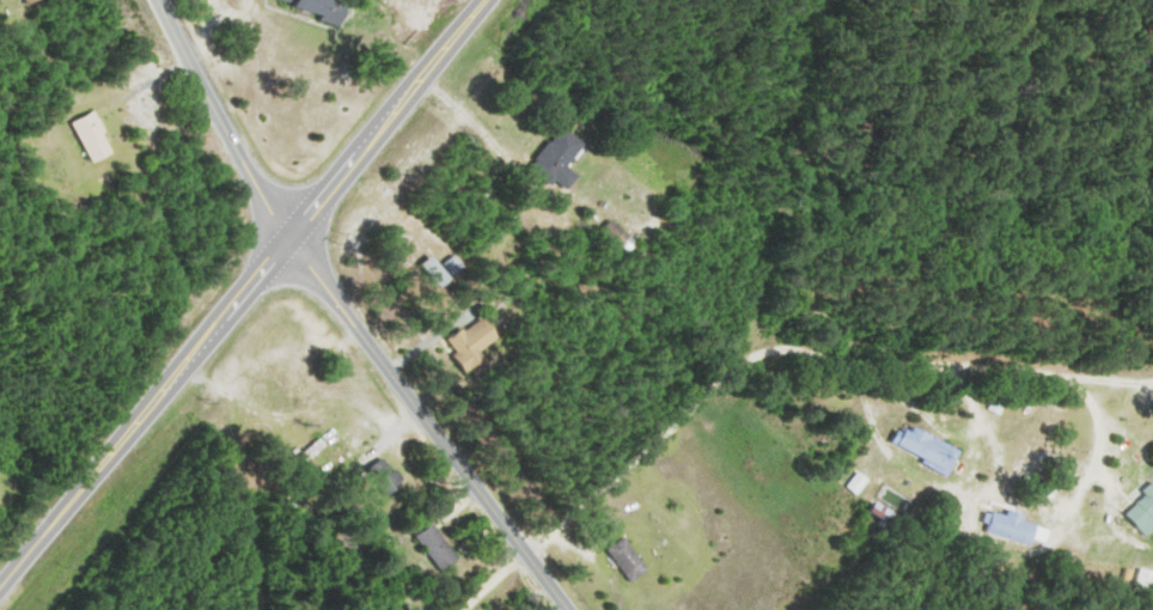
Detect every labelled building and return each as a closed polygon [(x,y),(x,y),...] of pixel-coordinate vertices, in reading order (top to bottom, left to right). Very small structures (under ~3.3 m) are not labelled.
[(349,20),(352,0),(350,0),(279,0),(278,7),(349,20)] [(96,164),(119,154),(99,112),(77,123),(96,164)] [(570,167),(588,145),(566,127),(534,166),(567,192),(581,175),(570,167)] [(467,266),(456,256),(446,266),(436,257),(425,268),(445,288),(467,266)] [(449,341),(464,367),(504,343),(489,317),(449,341)] [(892,447),(952,474),(962,451),(902,424),(892,447)] [(407,483),(386,457),(369,470),(390,497),(407,483)] [(859,494),(867,484),(857,478),(850,488),(859,494)] [(1152,536),(1152,535),(1152,492),(1131,513),(1152,536)] [(867,512),(889,531),(902,516),(880,498),(867,512)] [(993,511),(988,533),(1048,548),(1053,526),(993,511)] [(417,538),(443,574),(461,561),(435,524),(417,538)] [(633,583),(650,571),(626,538),(609,550),(633,583)]
